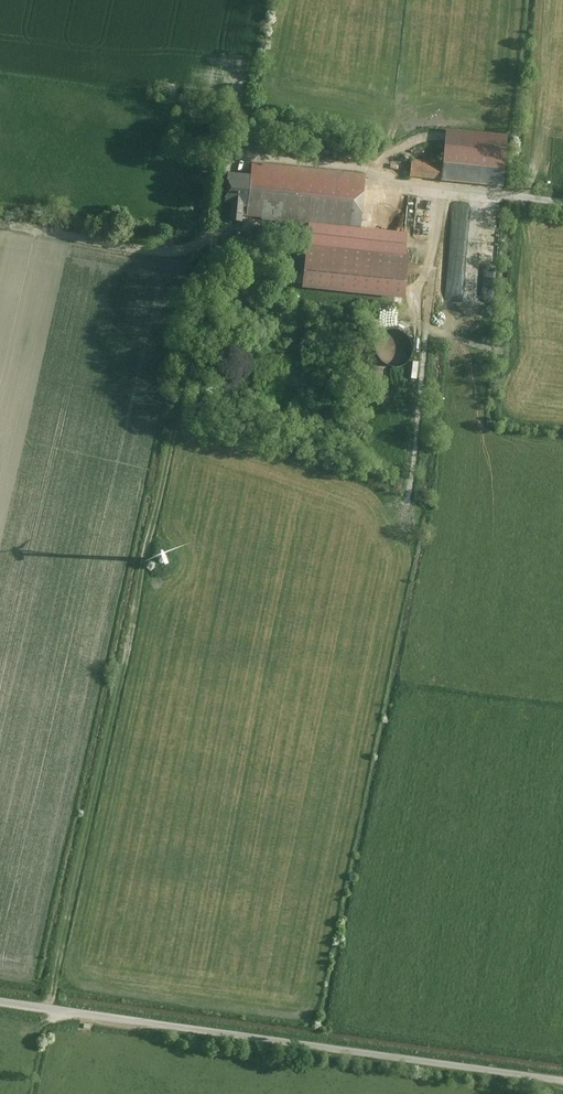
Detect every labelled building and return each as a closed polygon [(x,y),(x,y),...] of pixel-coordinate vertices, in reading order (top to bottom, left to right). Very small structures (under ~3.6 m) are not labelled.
[(408,174),(439,178),(438,180),(497,185),(502,135),(443,129),(440,164),(410,161),(408,174)] [(361,234),(366,174),(249,165),(249,175),(221,173),(218,201),(222,202),(220,221),(233,222),(234,211),(247,213),(246,224),(361,234)] [(467,301),(471,210),(450,209),(446,300),(467,301)] [(406,300),(412,252),(312,240),(306,288),(406,300)] [(378,344),(378,350),(380,356),(384,360),(390,363),(396,364),(402,363),(407,360),(411,355),(413,350),(413,344),(411,338),(407,333),(402,330),(396,329),(390,330),(384,333),(380,338),(378,344)]
